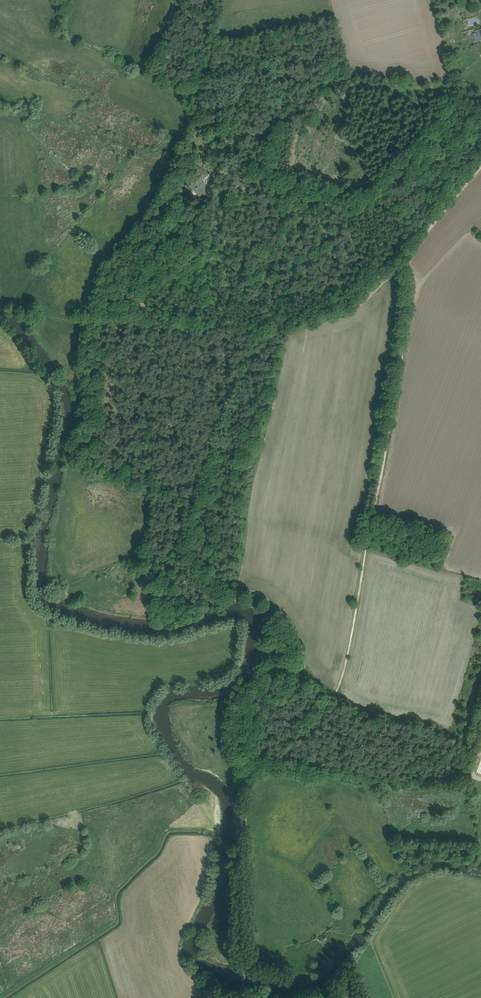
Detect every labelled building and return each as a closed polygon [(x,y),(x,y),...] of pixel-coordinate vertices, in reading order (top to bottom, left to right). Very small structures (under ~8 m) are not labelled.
[(236,128),(220,120),(217,126),(234,133),(236,128)] [(204,197),(207,195),(210,191),(202,181),(204,178),(202,176),(191,185),(195,189),(197,188),(201,193),(204,197)] [(236,181),(234,188),(244,190),(246,184),(236,181)]
